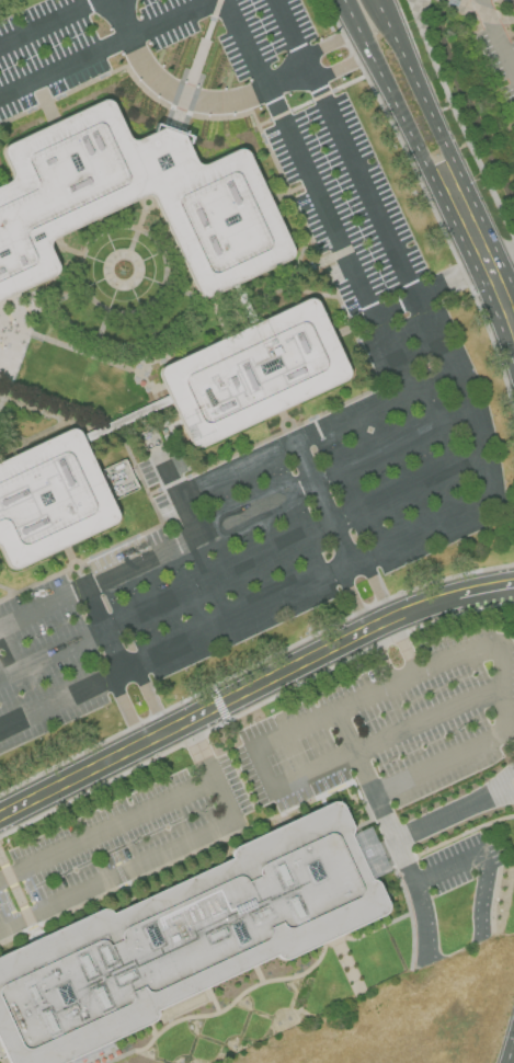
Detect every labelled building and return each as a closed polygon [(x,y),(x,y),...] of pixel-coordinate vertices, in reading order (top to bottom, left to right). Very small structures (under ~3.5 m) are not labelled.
[(62,276),(64,270),(55,248),(57,241),(149,197),(156,199),(201,298),(213,300),(298,260),(300,252),(253,153),(245,150),(210,165),(206,165),(203,163),(190,136),(172,130),(168,129),(141,141),(138,141),(134,138),(118,103),(110,101),(9,147),(5,155),(15,173),(16,179),(14,182),(0,189),(0,306),(62,276)] [(165,365),(162,373),(195,444),(204,448),(353,379),(356,372),(339,334),(322,299),(315,296),(165,365)] [(3,547),(12,567),(19,570),(119,523),(124,515),(84,430),(75,427),(0,462),(0,546),(3,547)] [(7,1062),(62,1062),(152,1020),(155,1017),(156,1014),(156,1010),(274,955),(276,958),(279,959),(283,959),(288,958),(380,914),(384,912),(386,907),(385,903),(376,883),(374,880),(370,879),(368,879),(358,857),(347,834),(350,832),(350,828),(350,825),(340,804),(338,802),(333,800),(330,800),(233,846),(230,848),(229,853),(229,856),(110,913),(107,911),(105,908),(102,907),(99,908),(36,937),(0,954),(0,1049),(7,1062)]
